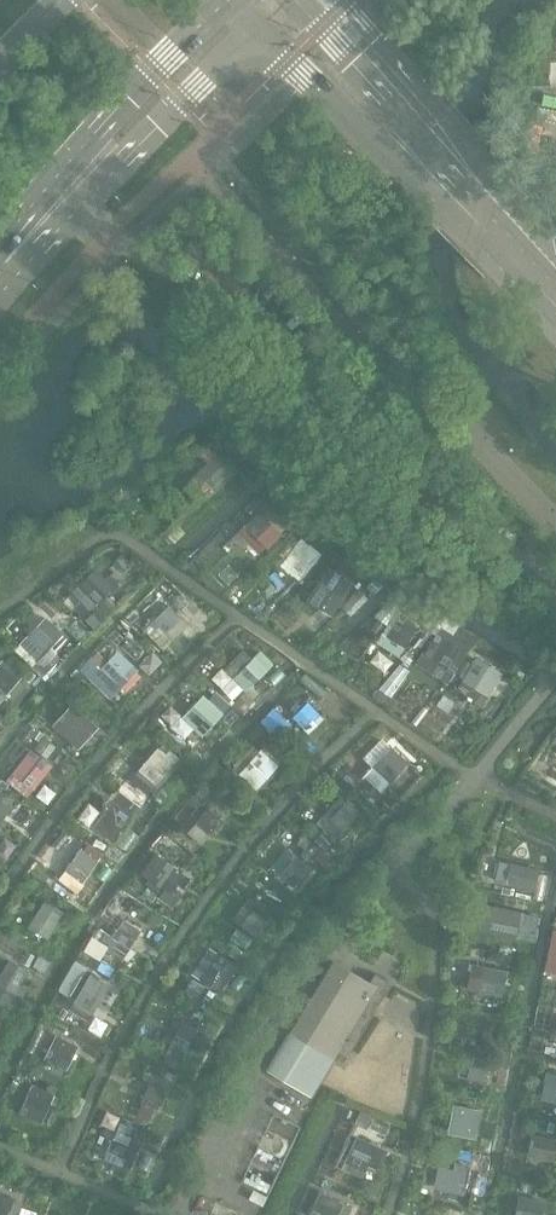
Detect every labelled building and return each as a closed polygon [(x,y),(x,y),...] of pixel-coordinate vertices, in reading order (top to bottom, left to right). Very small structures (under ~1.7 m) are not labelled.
[(209,449),(188,469),(208,490),(229,469),(209,449)] [(271,505),(238,524),(254,552),(287,534),(271,505)] [(298,543),(285,562),(302,574),(315,555),(298,543)] [(333,614),(358,575),(335,560),(310,599),(333,614)] [(95,571),(72,593),(90,611),(118,583),(110,575),(105,580),(95,571)] [(169,602),(150,624),(164,637),(184,615),(169,602)] [(383,645),(404,655),(422,621),(400,610),(383,645)] [(45,619),(21,644),(38,660),(48,650),(62,635),(45,619)] [(81,668),(112,698),(141,668),(119,647),(101,666),(91,657),(81,668)] [(241,649),(222,667),(242,689),(261,671),(241,649)] [(501,671),(473,656),(457,684),(484,700),(501,671)] [(2,703),(21,674),(0,661),(0,701),(2,703)] [(205,692),(183,716),(204,735),(226,711),(205,692)] [(280,718),(296,736),(318,715),(302,698),(280,718)] [(75,701),(53,723),(79,748),(101,727),(75,701)] [(382,741),(367,758),(394,782),(409,765),(382,741)] [(162,743),(131,776),(150,793),(158,784),(169,794),(180,781),(170,773),(181,761),(162,743)] [(260,789),(283,760),(263,743),(239,772),(260,789)] [(7,779),(29,797),(55,764),(33,746),(7,779)] [(122,791),(115,800),(132,813),(139,804),(122,791)] [(342,793),(315,823),(335,841),(363,811),(342,793)] [(14,804),(0,796),(0,826),(14,804)] [(110,805),(94,826),(111,839),(127,818),(110,805)] [(209,805),(190,831),(205,842),(224,816),(209,805)] [(104,853),(82,838),(55,877),(77,892),(104,853)] [(295,888),(314,869),(291,846),(272,866),(295,888)] [(139,886),(176,907),(195,873),(157,852),(139,886)] [(502,863),(497,882),(532,890),(537,871),(502,863)] [(233,918),(257,936),(275,914),(251,895),(233,918)] [(49,937),(66,911),(46,899),(30,924),(49,937)] [(498,909),(492,934),(514,939),(520,914),(498,909)] [(118,915),(104,942),(93,937),(88,948),(105,956),(103,958),(120,967),(140,926),(118,915)] [(206,948),(196,977),(228,988),(238,959),(206,948)] [(31,967),(8,957),(0,975),(0,1002),(14,1008),(31,967)] [(348,1053),(390,983),(375,974),(370,982),(333,959),(268,1068),(311,1094),(334,1057),(339,1047),(348,1053)] [(484,968),(479,991),(502,996),(506,972),(484,968)] [(93,1009),(107,985),(91,976),(77,1000),(93,1009)] [(182,1018),(164,1060),(180,1067),(198,1025),(182,1018)] [(39,1073),(62,1083),(80,1042),(57,1032),(39,1073)] [(473,1053),(468,1078),(489,1081),(494,1056),(473,1053)] [(546,1073),(544,1099),(555,1100),(555,1073),(546,1073)] [(158,1111),(169,1088),(152,1080),(141,1102),(158,1111)] [(53,1093),(29,1081),(16,1110),(40,1121),(53,1093)] [(478,1137),(484,1108),(454,1101),(448,1131),(478,1137)] [(127,1172),(143,1136),(110,1121),(93,1156),(127,1172)] [(372,1181),(388,1148),(359,1133),(343,1166),(372,1181)] [(532,1133),(529,1156),(555,1159),(555,1136),(532,1133)] [(439,1170),(435,1189),(463,1195),(469,1169),(456,1166),(454,1174),(439,1170)] [(353,1204),(322,1189),(310,1214),(348,1214),(353,1204)] [(545,1198),(520,1194),(517,1214),(543,1214),(545,1198)]
